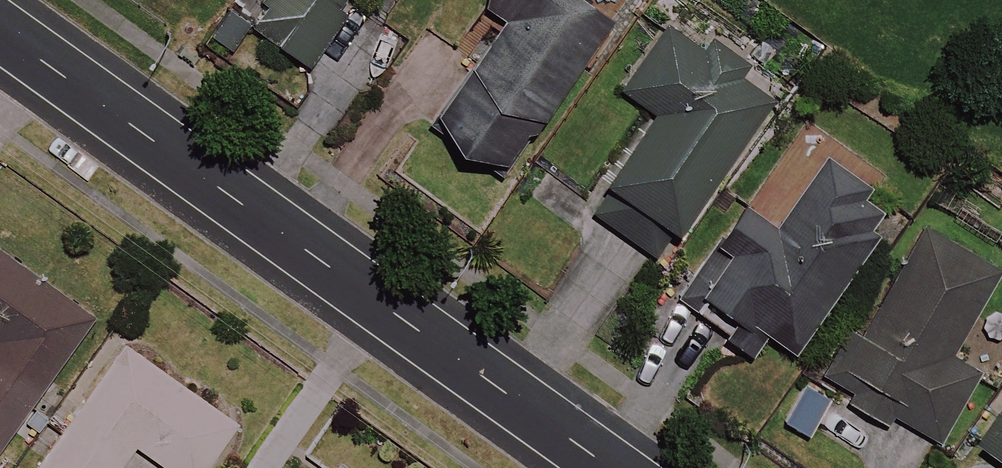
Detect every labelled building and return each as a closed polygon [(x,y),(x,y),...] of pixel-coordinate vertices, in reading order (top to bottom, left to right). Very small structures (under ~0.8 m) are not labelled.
[(302,62),(347,0),(272,0),(253,26),(302,62)] [(595,0),(482,0),(481,1),(508,19),(439,116),(506,163),(613,13),(595,0)] [(712,52),(674,25),(626,93),(660,116),(593,211),(661,259),(781,89),(718,44),(712,52)] [(882,196),(828,158),(775,231),(750,212),(723,249),(732,256),(693,311),(752,354),(767,334),(793,352),(874,240),(858,229),(882,196)] [(933,224),(862,337),(854,332),(822,383),(888,424),(895,414),(937,440),(998,344),(970,326),(1001,275),(1001,268),(933,224)] [(0,249),(0,341),(1,342),(0,344),(0,454),(98,321),(0,249)] [(125,347),(42,467),(122,467),(136,447),(167,467),(210,467),(239,426),(125,347)] [(987,454),(1001,463),(1001,430),(987,454)]
